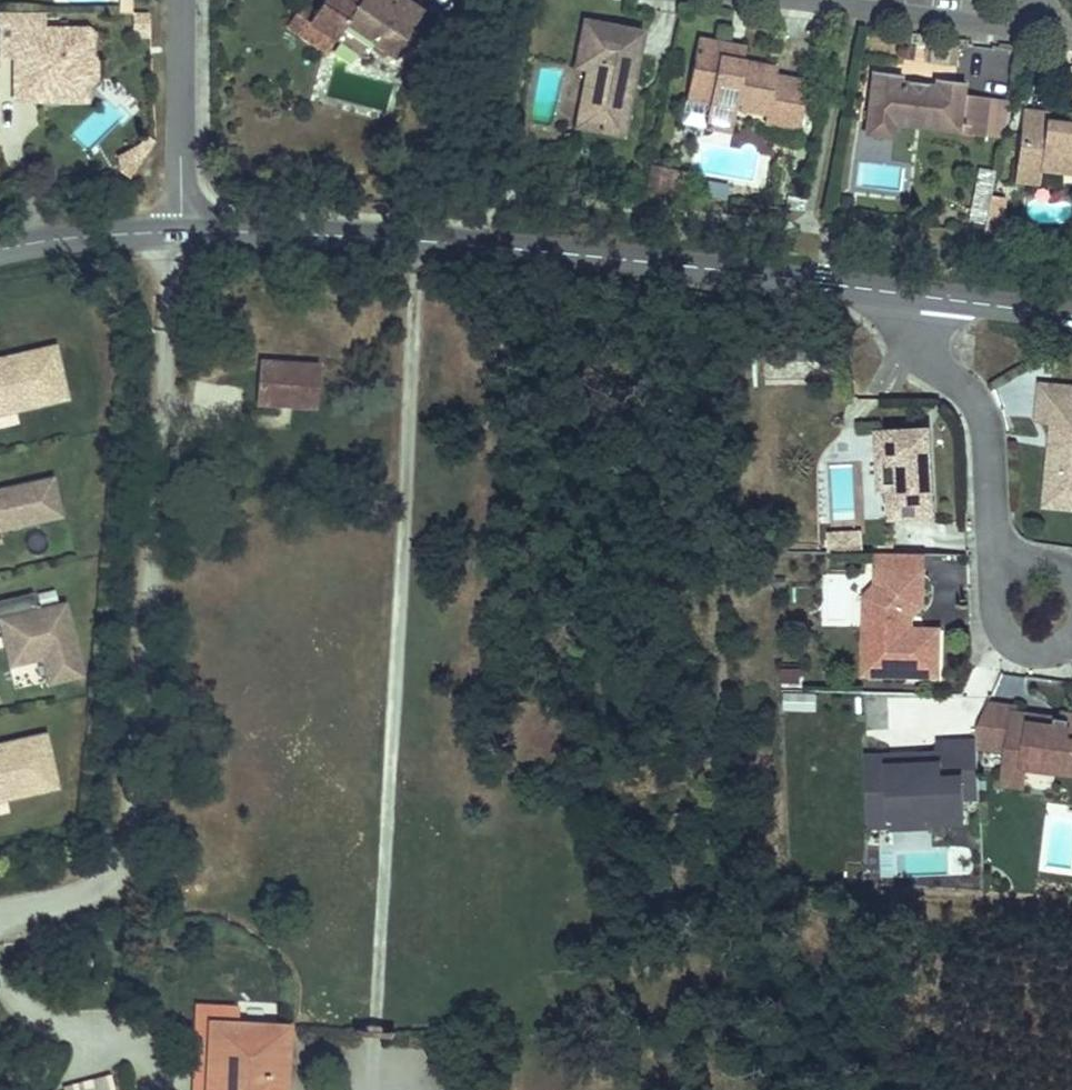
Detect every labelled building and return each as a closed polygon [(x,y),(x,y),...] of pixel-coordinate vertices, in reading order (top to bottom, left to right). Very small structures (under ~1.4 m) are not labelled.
[(121,11),(132,12),(132,0),(122,0),(121,11)] [(314,22),(327,3),(323,0),(308,0),(292,23),(329,49),(337,38),(314,22)] [(348,22),(379,44),(395,55),(424,14),(403,0),(329,0),(327,3),(314,22),(337,38),(348,22)] [(95,38),(86,29),(42,29),(42,13),(0,13),(0,57),(14,57),(14,93),(38,93),(38,101),(52,101),(75,78),(86,88),(95,80),(95,38)] [(379,44),(348,22),(337,38),(367,60),(379,44)] [(645,34),(585,22),(575,66),(586,68),(595,70),(593,79),(584,77),(574,124),(625,135),(633,93),(626,92),(629,75),(637,77),(645,34)] [(697,39),(688,104),(767,115),(766,121),(801,126),(807,82),(772,77),(774,68),(741,63),(718,60),(720,42),(697,39)] [(718,60),(741,63),(744,45),(720,42),(718,60)] [(897,69),(867,65),(860,114),(885,117),(972,129),(977,91),(955,88),(957,78),(928,74),(927,81),(896,76),(897,69)] [(595,70),(586,68),(584,77),(593,79),(595,70)] [(626,92),(633,93),(637,77),(629,75),(626,92)] [(86,101),(86,88),(75,78),(52,101),(86,101)] [(38,101),(38,93),(14,93),(15,107),(38,101)] [(1014,103),(1009,146),(1034,149),(1033,160),(1071,165),(1071,124),(1069,124),(1070,117),(1037,113),(1037,105),(1014,103)] [(885,117),(860,114),(858,126),(884,130),(885,117)] [(131,178),(157,142),(147,135),(138,148),(121,158),(122,172),(131,178)] [(1034,149),(1009,146),(1006,171),(1031,174),(1033,160),(1034,149)] [(670,206),(677,173),(655,168),(647,201),(670,206)] [(990,197),(994,172),(977,169),(969,224),(986,226),(990,197)] [(729,187),(707,184),(704,205),(725,208),(729,187)] [(1005,199),(990,197),(986,226),(1001,229),(1005,199)] [(51,347),(0,358),(0,409),(10,407),(8,397),(60,385),(51,347)] [(322,366),(260,362),(257,402),(319,405),(322,366)] [(15,406),(62,395),(60,385),(8,397),(10,407),(15,406)] [(1040,385),(1036,418),(1039,422),(1052,423),(1058,423),(1055,449),(1050,448),(1045,501),(1071,504),(1071,387),(1040,385)] [(955,522),(953,421),(933,421),(935,523),(955,522)] [(929,449),(928,432),(918,433),(919,449),(929,449)] [(931,503),(929,449),(919,449),(918,433),(878,435),(880,481),(900,480),(902,519),(932,517),(931,503)] [(49,479),(0,490),(0,525),(57,512),(49,479)] [(902,519),(900,480),(880,481),(880,491),(890,491),(891,519),(902,519)] [(1045,501),(1044,509),(1071,511),(1071,504),(1045,501)] [(860,531),(825,533),(826,552),(861,550),(860,531)] [(922,607),(922,554),(884,554),(884,571),(877,571),(877,586),(876,616),(865,627),(864,644),(869,644),(869,676),(938,678),(939,631),(907,631),(908,621),(922,607)] [(877,586),(865,598),(865,627),(876,616),(877,586)] [(62,605),(36,611),(31,591),(0,598),(0,619),(1,619),(10,661),(43,654),(49,679),(77,673),(62,605)] [(801,669),(781,669),(781,684),(800,684),(801,669)] [(817,695),(783,694),(783,711),(816,712),(817,695)] [(1069,716),(1069,721),(1056,720),(1055,728),(1043,726),(1045,718),(1015,713),(1015,708),(987,704),(976,728),(977,742),(977,748),(988,749),(1007,752),(1007,755),(1025,758),(1023,768),(1071,775),(1071,716),(1069,716)] [(1055,728),(1056,720),(1045,718),(1043,726),(1055,728)] [(49,773),(41,736),(0,745),(0,784),(49,773)] [(977,742),(938,744),(939,757),(866,761),(869,824),(891,823),(890,813),(931,811),(931,822),(964,820),(963,799),(980,798),(977,748),(977,742)] [(1021,787),(1023,768),(1025,758),(1007,755),(1003,785),(1021,787)] [(49,773),(0,784),(0,795),(52,783),(49,773)] [(286,1027),(207,1022),(205,1066),(204,1089),(283,1089),(286,1027)] [(205,1066),(189,1065),(189,1089),(204,1089),(205,1066)] [(106,1082),(74,1089),(109,1089),(106,1082)]
